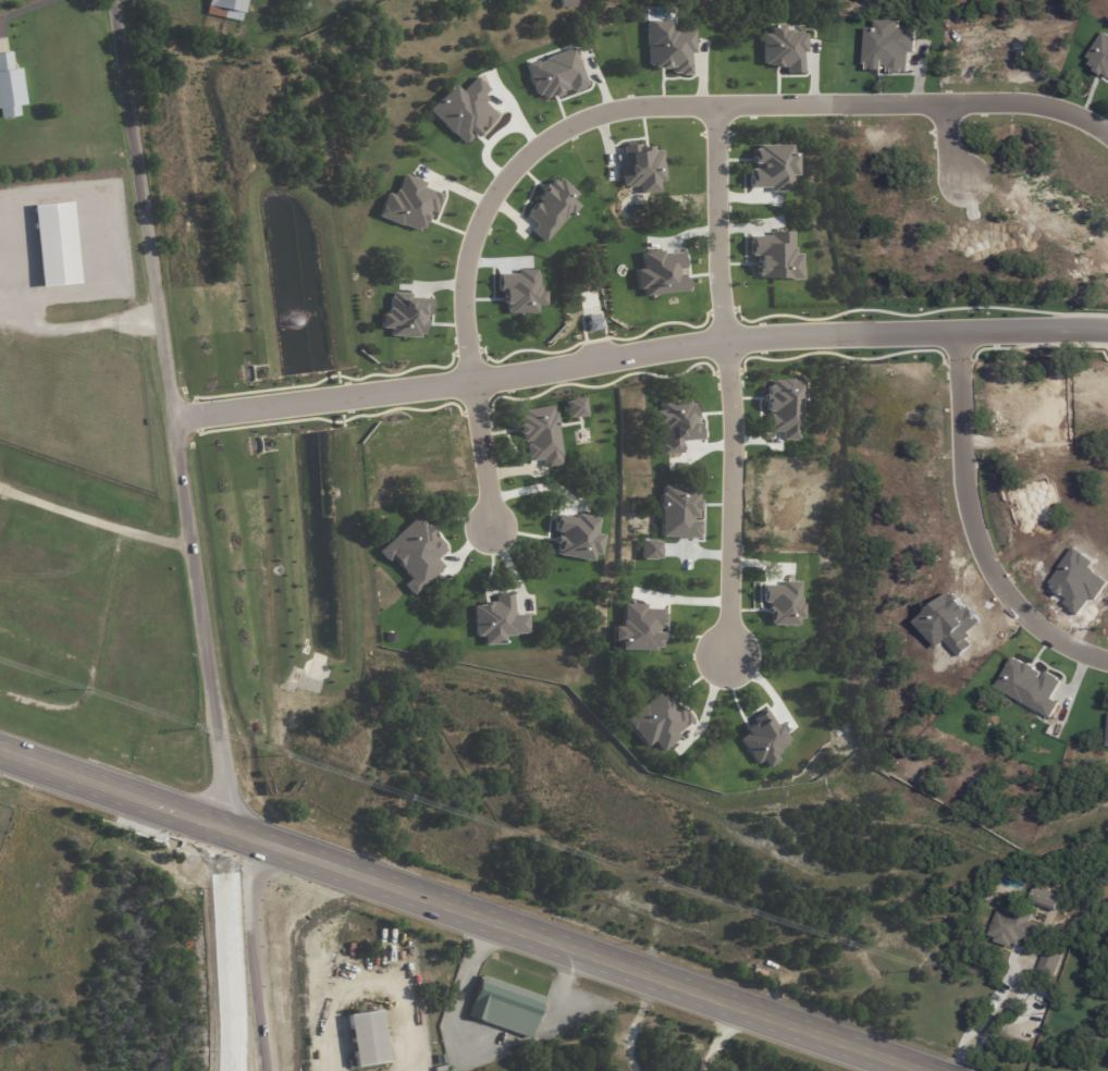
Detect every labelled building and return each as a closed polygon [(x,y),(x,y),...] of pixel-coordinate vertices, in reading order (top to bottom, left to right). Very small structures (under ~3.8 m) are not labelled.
[(204,15),(241,22),(245,0),(207,0),(204,15)] [(19,116),(17,106),(25,105),(20,69),(12,69),(10,52),(0,54),(0,118),(19,116)] [(33,205),(71,201),(78,283),(40,286),(33,205)] [(0,555),(0,571),(3,572),(8,558),(0,555)] [(1056,911),(1061,895),(1035,886),(1030,903),(1056,911)] [(988,938),(1020,947),(1021,941),(1033,944),(1038,924),(1029,922),(1031,913),(1015,909),(1014,915),(996,910),(988,938)] [(543,996),(529,1037),(466,1015),(480,974),(543,996)] [(355,1066),(346,1013),(353,1012),(352,1008),(379,1004),(386,1061),(355,1066)]
